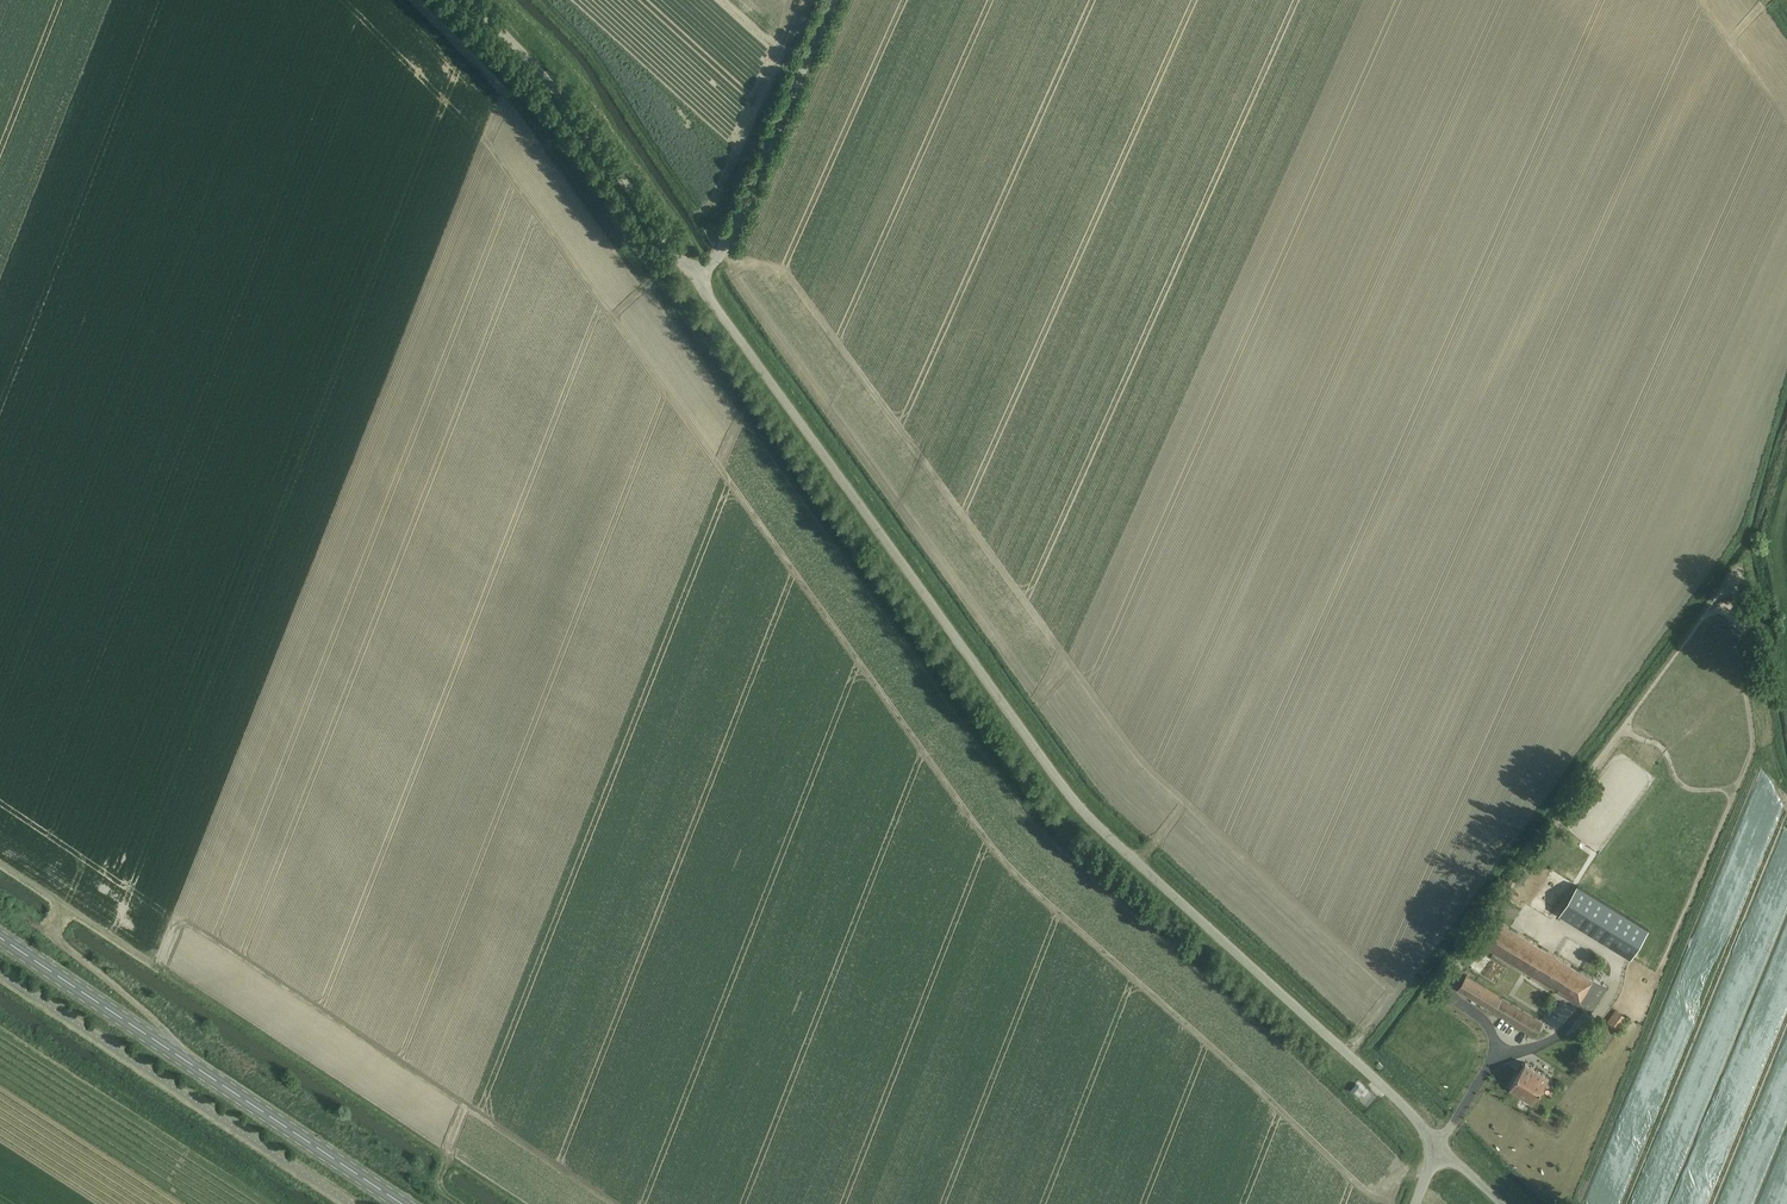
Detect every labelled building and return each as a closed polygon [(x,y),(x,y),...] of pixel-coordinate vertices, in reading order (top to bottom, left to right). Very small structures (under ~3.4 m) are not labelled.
[(1561,913),(1611,945),(1632,958),(1650,929),(1579,885),(1561,913)] [(1590,1011),(1606,985),(1500,919),(1484,945),(1590,1011)] [(1533,1035),(1541,1022),(1465,975),(1457,988),(1533,1035)] [(1607,1024),(1617,1032),(1627,1018),(1616,1010),(1607,1024)] [(1532,1101),(1547,1076),(1524,1062),(1509,1087),(1532,1101)] [(1376,1102),(1384,1091),(1370,1079),(1361,1091),(1376,1102)] [(1355,1082),(1350,1089),(1353,1092),(1359,1086),(1355,1082)]
